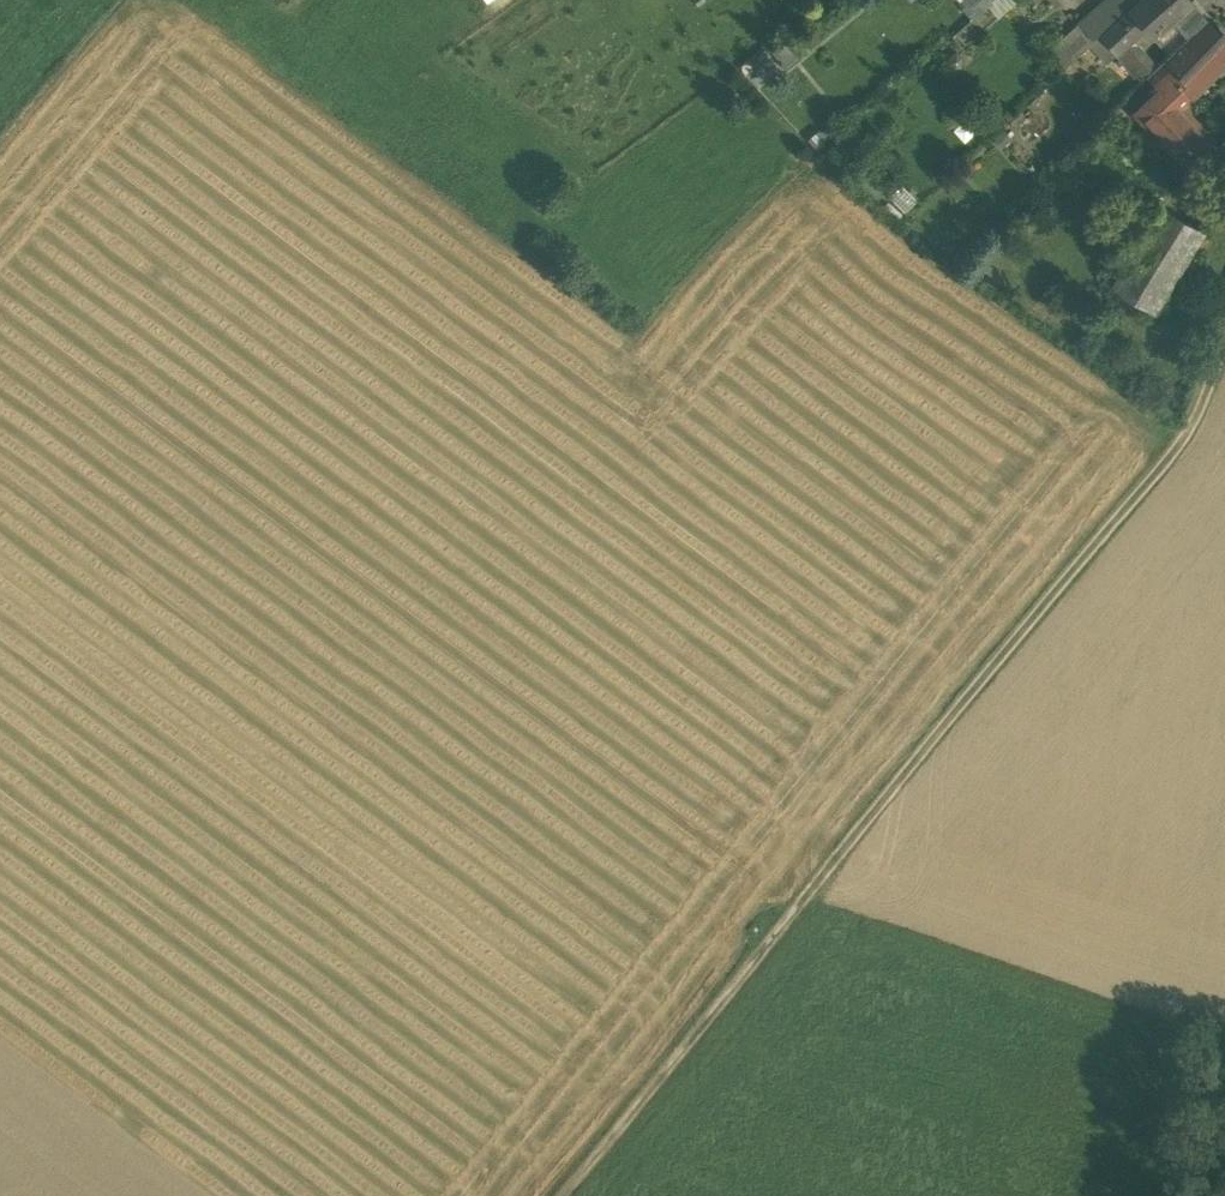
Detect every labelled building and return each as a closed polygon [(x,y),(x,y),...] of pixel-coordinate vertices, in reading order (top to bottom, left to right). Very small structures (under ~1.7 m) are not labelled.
[(1079,26),(1091,40),(1136,0),(1108,0),(1079,26)] [(1130,12),(1144,27),(1153,38),(1192,2),(1190,0),(1144,0),(1130,12)] [(1196,8),(1177,24),(1187,37),(1205,19),(1196,8)] [(1130,12),(1103,38),(1117,54),(1131,40),(1144,27),(1130,12)] [(1159,64),(1175,79),(1173,81),(1188,96),(1223,60),(1224,57),(1224,36),(1207,18),(1205,19),(1187,37),(1159,64)] [(1131,40),(1117,54),(1138,76),(1151,64),(1131,40)] [(1188,96),(1173,81),(1175,79),(1159,64),(1147,76),(1161,90),(1139,113),(1195,172),(1217,150),(1177,108),(1188,96)] [(1206,228),(1165,203),(1113,289),(1154,314),(1206,228)]
